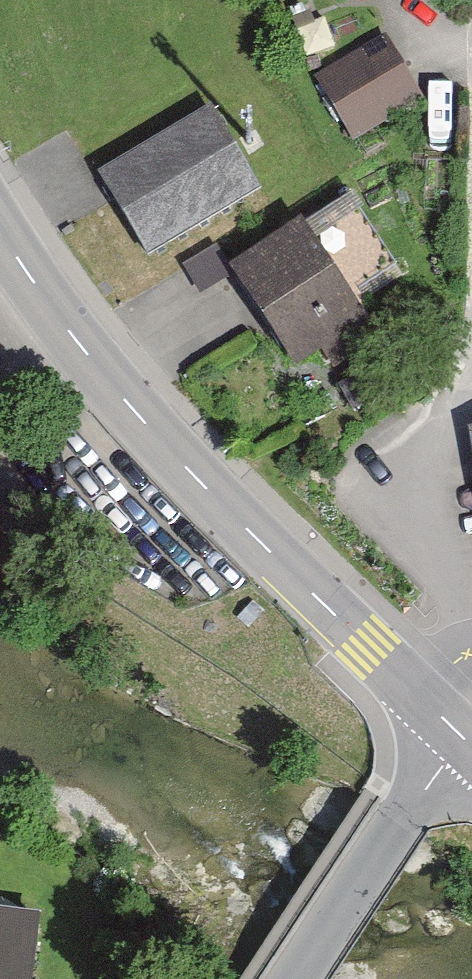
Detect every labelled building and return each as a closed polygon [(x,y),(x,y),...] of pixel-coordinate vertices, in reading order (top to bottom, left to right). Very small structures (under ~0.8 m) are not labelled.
[(346,131),(407,94),(375,42),(315,79),(346,131)] [(124,215),(148,255),(258,189),(210,109),(100,175),(124,215)] [(266,327),(262,330),(277,351),(281,349),(286,357),(314,338),(328,358),(364,334),(356,323),(367,316),(347,286),(383,263),(340,198),(294,229),(229,271),(266,327)] [(42,922),(0,917),(0,978),(35,978),(42,922)]
